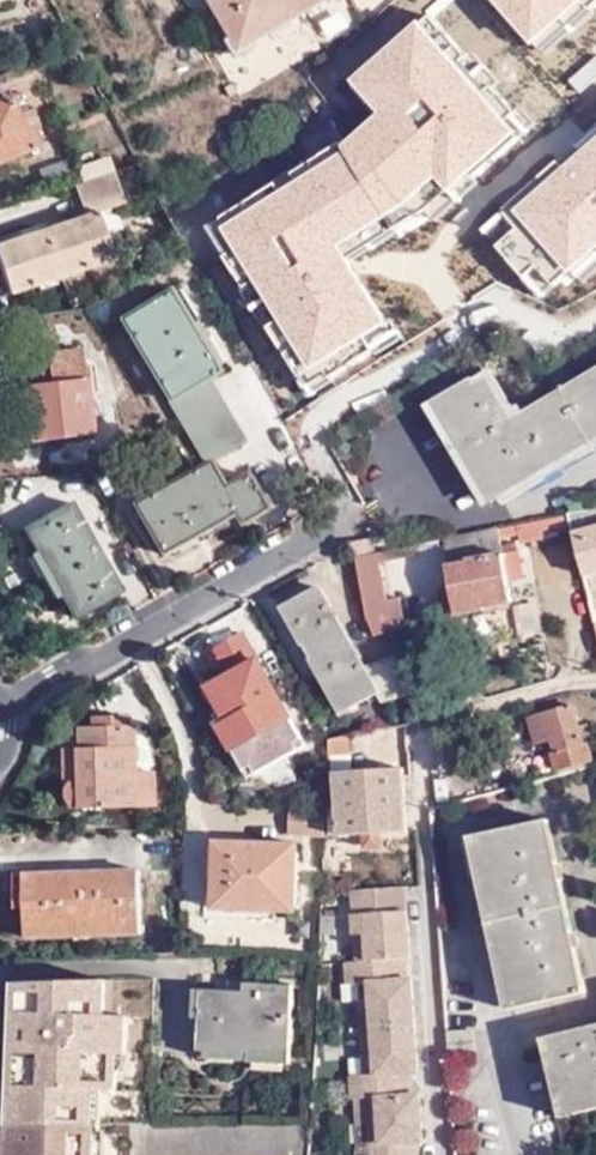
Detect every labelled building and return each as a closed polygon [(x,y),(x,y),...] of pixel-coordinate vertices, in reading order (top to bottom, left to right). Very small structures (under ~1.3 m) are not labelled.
[(234,52),(323,0),(203,0),(234,52)] [(529,46),(580,0),(490,0),(529,46)] [(374,113),(338,146),(340,150),(382,217),(433,179),(445,191),(515,131),(415,20),(346,80),(374,113)] [(252,43),(255,73),(286,70),(283,40),(252,43)] [(0,103),(0,162),(44,144),(37,127),(45,125),(37,107),(19,114),(12,98),(0,103)] [(510,211),(566,273),(595,247),(595,135),(510,211)] [(218,228),(306,370),(385,322),(336,246),(382,217),(340,150),(218,228)] [(71,187),(82,219),(100,213),(122,206),(111,175),(71,187)] [(100,213),(82,219),(0,245),(0,252),(13,293),(139,253),(130,227),(107,235),(100,213)] [(116,314),(204,460),(207,458),(243,436),(206,374),(216,367),(165,286),(116,314)] [(46,378),(36,379),(19,380),(22,416),(38,416),(40,440),(89,435),(80,350),(43,353),(45,370),(46,378)] [(35,371),(36,379),(46,378),(45,370),(35,371)] [(435,411),(492,510),(537,483),(533,477),(553,465),(557,472),(595,447),(595,379),(527,420),(522,412),(516,416),(511,409),(504,414),(482,381),(435,411)] [(22,416),(25,442),(40,440),(38,416),(22,416)] [(223,485),(207,458),(204,460),(133,502),(164,551),(235,509),(243,520),(267,507),(247,472),(223,485)] [(69,505),(23,532),(73,619),(120,590),(69,505)] [(568,516),(572,533),(595,528),(595,512),(568,516)] [(572,533),(568,516),(553,519),(555,531),(556,537),(572,533)] [(555,531),(553,519),(517,525),(518,534),(519,537),(555,531)] [(511,599),(507,578),(501,553),(498,538),(518,534),(517,525),(445,539),(451,563),(447,564),(458,613),(486,606),(485,604),(511,599)] [(572,533),(582,573),(595,569),(595,528),(572,533)] [(414,554),(412,545),(353,558),(364,606),(374,632),(404,626),(399,596),(385,597),(379,562),(414,554)] [(517,549),(501,553),(507,578),(523,575),(517,549)] [(380,692),(369,672),(321,586),(283,607),(344,713),(380,692)] [(232,730),(225,736),(255,787),(311,752),(245,640),(218,655),(236,687),(214,701),(232,730)] [(398,655),(369,672),(380,692),(385,701),(416,684),(398,655)] [(560,768),(593,758),(592,753),(595,752),(593,741),(595,741),(595,737),(592,719),(583,720),(578,700),(531,711),(538,742),(554,738),(556,748),(552,749),(555,763),(559,762),(560,768)] [(64,805),(153,803),(154,771),(135,770),(135,722),(129,722),(129,714),(94,715),(94,724),(78,724),(78,746),(63,746),(64,805)] [(348,752),(347,736),(330,740),(330,753),(348,752)] [(339,840),(405,835),(399,767),(335,772),(336,796),(330,797),(331,808),(336,808),(339,840)] [(482,832),(514,1004),(573,993),(541,820),(482,831),(482,832)] [(214,909),(273,910),(294,910),(294,842),(215,840),(214,891),(214,909)] [(28,935),(143,933),(143,867),(18,870),(18,904),(28,904),(28,935)] [(403,959),(409,958),(403,887),(345,891),(352,962),(403,959)] [(273,920),(273,910),(214,909),(214,891),(203,891),(203,920),(273,920)] [(365,1031),(414,1027),(410,980),(406,981),(403,959),(352,962),(343,963),(345,988),(361,987),(363,1005),(365,1031)] [(112,981),(17,982),(12,1124),(100,1123),(101,1091),(117,1092),(119,1051),(129,1052),(131,1010),(111,1010),(112,981)] [(197,992),(197,1019),(196,1052),(204,1052),(245,1055),(244,1062),(287,1063),(289,995),(261,995),(261,986),(242,985),(242,993),(197,992)] [(289,995),(289,986),(261,986),(261,995),(289,995)] [(187,1019),(197,1019),(197,992),(188,992),(187,1019)] [(344,1007),(346,1032),(365,1031),(363,1005),(344,1007)] [(417,1074),(414,1027),(365,1031),(367,1056),(369,1076),(355,1076),(355,1100),(411,1096),(410,1076),(417,1074)] [(547,1039),(559,1101),(595,1094),(595,1029),(547,1039)] [(367,1056),(365,1031),(346,1032),(349,1058),(367,1056)] [(471,1032),(447,1034),(448,1058),(472,1057),(471,1032)] [(204,1052),(203,1060),(244,1062),(245,1055),(204,1052)] [(127,1070),(126,1124),(133,1124),(149,1124),(150,1070),(127,1070)] [(368,1154),(417,1154),(418,1144),(423,1140),(420,1095),(411,1096),(355,1100),(357,1132),(369,1133),(368,1154)] [(309,1122),(149,1124),(133,1124),(133,1154),(308,1153),(309,1122)] [(133,1154),(133,1124),(126,1124),(100,1123),(12,1124),(11,1154),(133,1154)]
